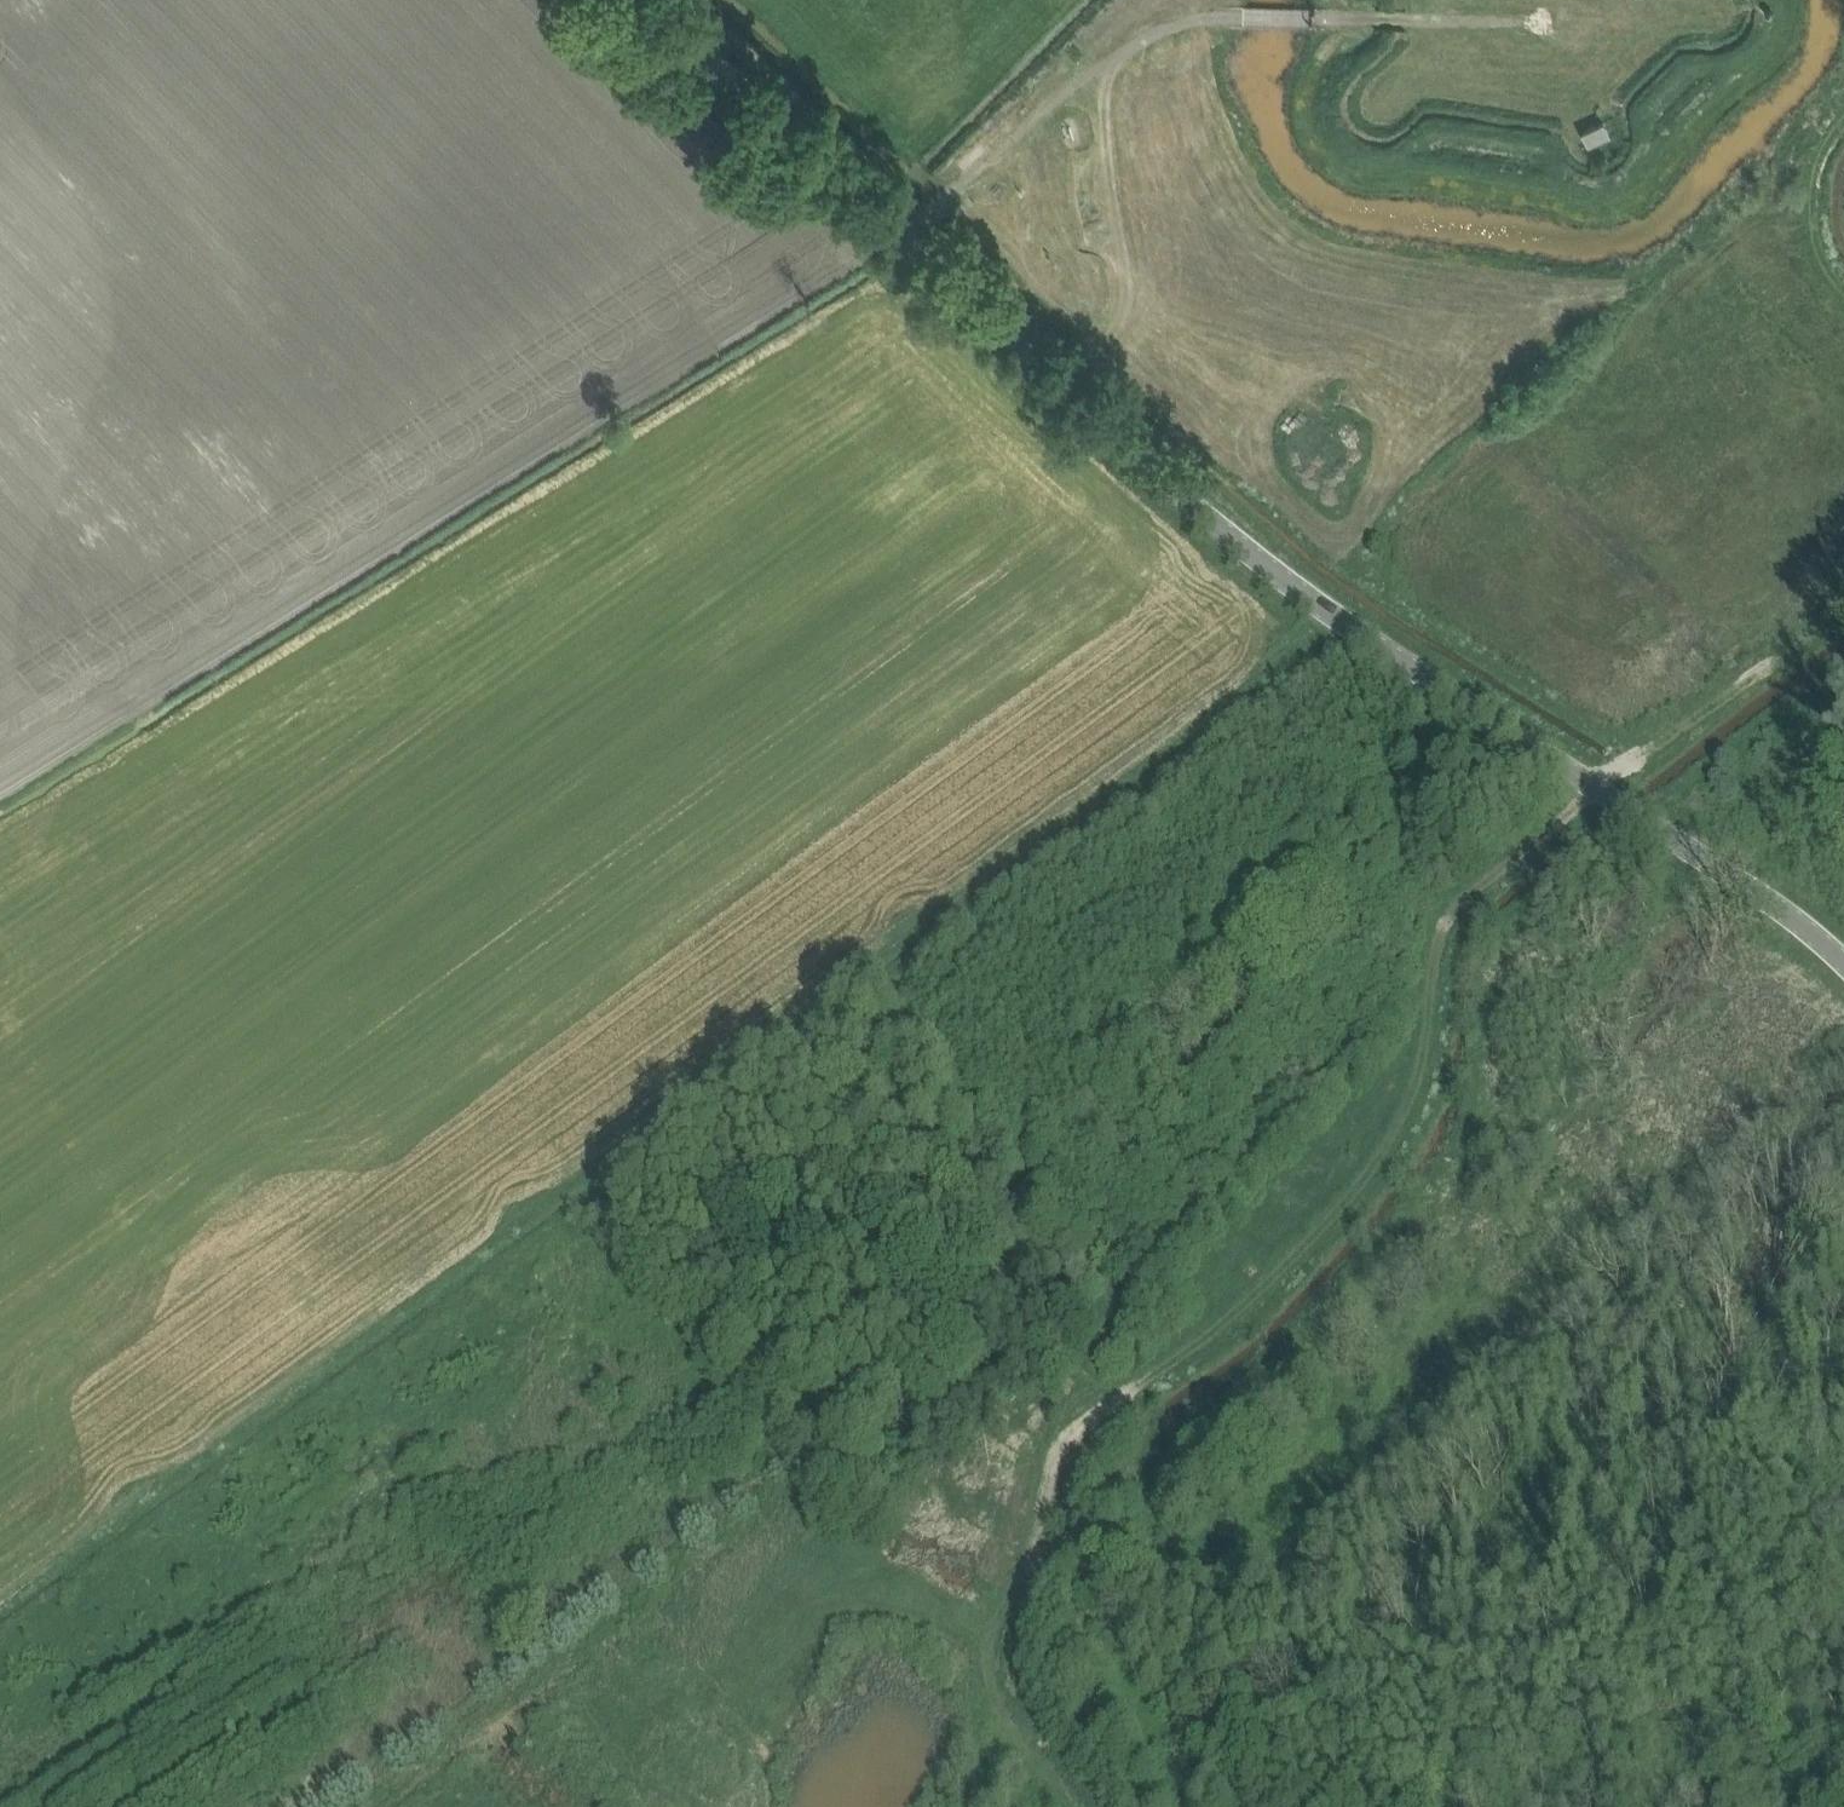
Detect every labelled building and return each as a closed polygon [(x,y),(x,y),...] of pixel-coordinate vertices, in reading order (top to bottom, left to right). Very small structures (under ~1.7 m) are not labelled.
[(1774,3),(1770,3),(1768,5),(1768,8),(1768,10),(1770,12),(1774,12),(1776,9),(1776,5),(1774,3)] [(1575,131),(1584,146),(1607,133),(1598,118),(1575,131)]
